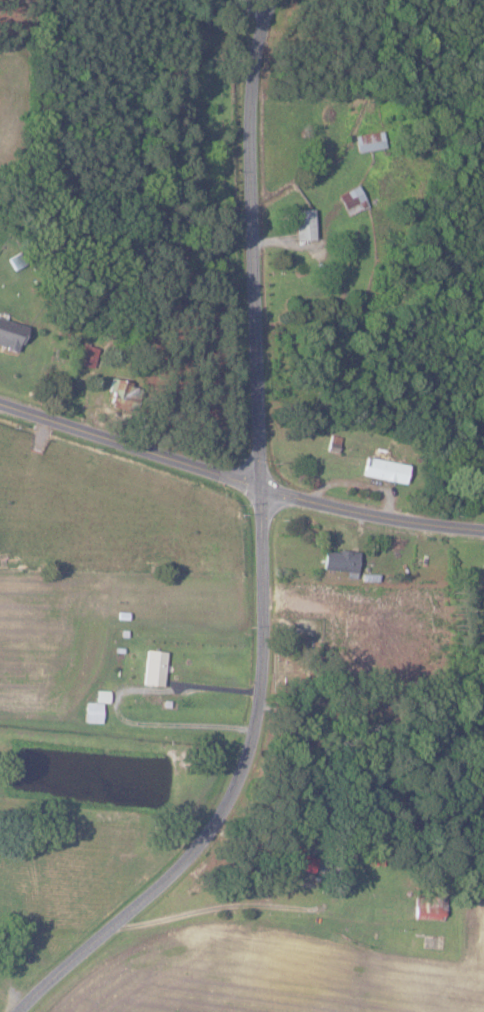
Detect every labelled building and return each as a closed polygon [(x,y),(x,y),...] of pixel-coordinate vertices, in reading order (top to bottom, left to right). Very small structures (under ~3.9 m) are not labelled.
[(355,136),(358,153),(385,148),(382,131),(355,136)] [(367,208),(359,187),(339,194),(347,215),(367,208)] [(313,210),(295,211),(296,241),(314,240),(313,210)] [(18,350),(25,326),(0,318),(0,344),(18,350)] [(93,367),(97,347),(82,345),(79,365),(93,367)] [(134,383),(112,378),(107,406),(129,410),(134,383)] [(363,475),(404,483),(408,464),(366,457),(363,475)] [(358,552),(324,550),(323,574),(357,575),(358,552)] [(164,685),(165,651),(145,650),(144,684),(164,685)] [(84,722),(101,723),(102,702),(85,702),(84,722)] [(285,863),(312,874),(318,860),(304,855),(310,842),(296,836),(285,863)] [(415,897),(414,919),(443,919),(444,897),(415,897)]
